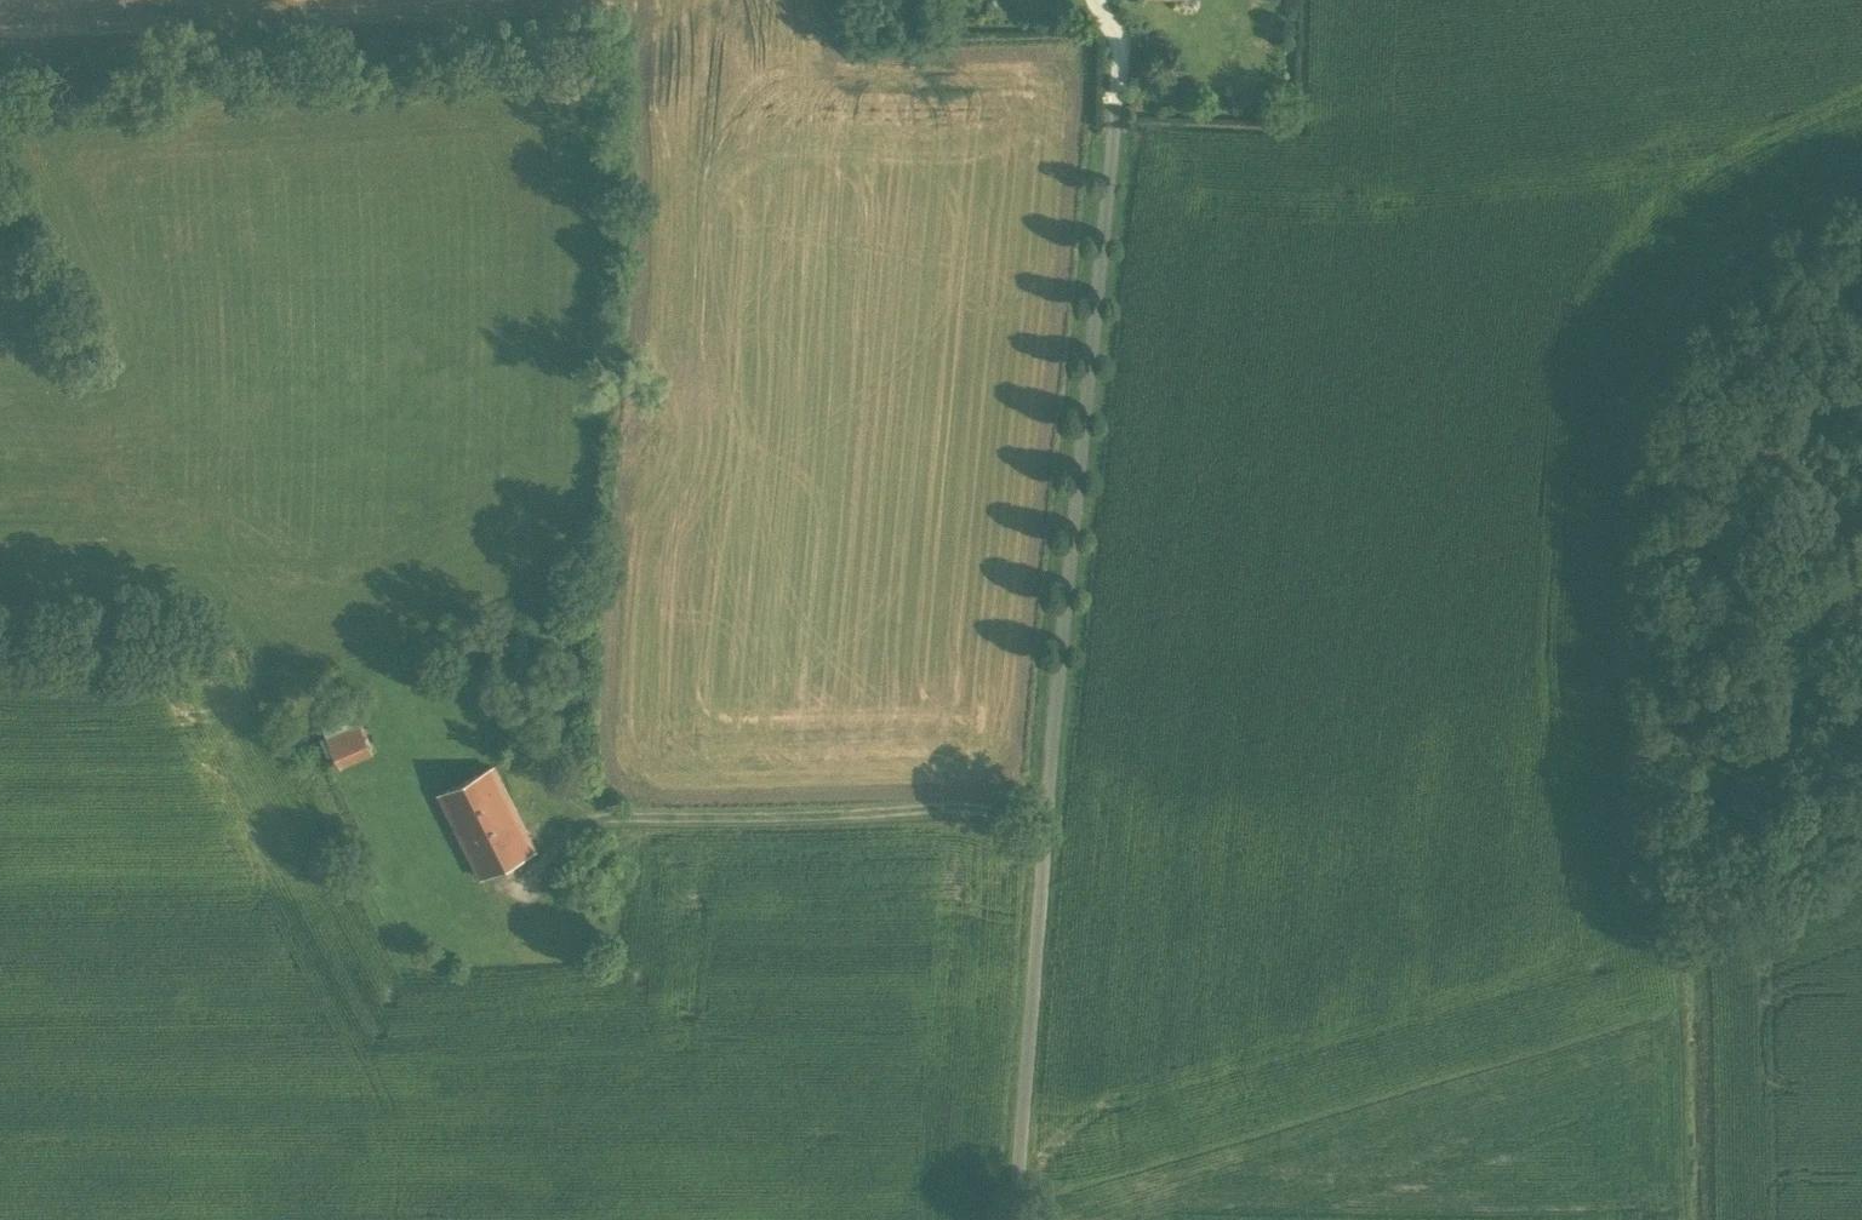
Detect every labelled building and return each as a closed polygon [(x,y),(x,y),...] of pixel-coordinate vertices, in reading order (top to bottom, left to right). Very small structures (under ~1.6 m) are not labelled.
[(359,719),(328,733),(337,754),(368,741),(359,719)] [(536,846),(494,764),(440,791),(482,874),(536,846)]
